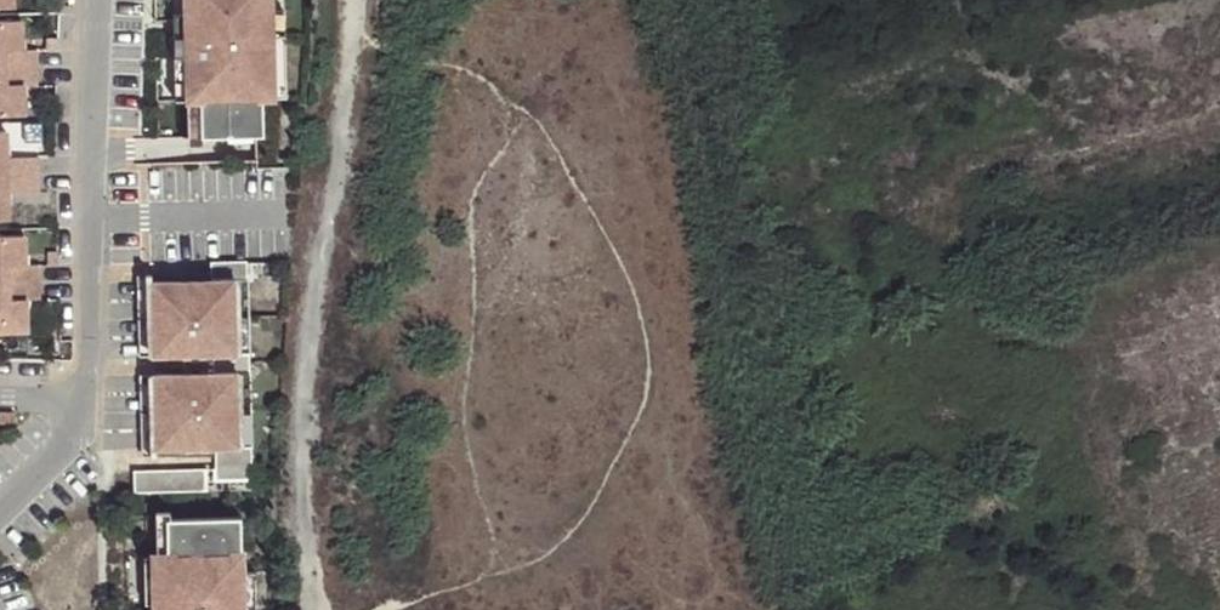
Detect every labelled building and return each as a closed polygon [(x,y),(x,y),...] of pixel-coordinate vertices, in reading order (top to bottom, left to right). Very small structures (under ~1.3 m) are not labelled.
[(194,18),(195,36),(177,36),(178,56),(182,56),(195,56),(196,98),(209,98),(210,136),(272,134),(271,96),(282,96),(279,8),(279,0),(194,0),(194,18)] [(279,8),(280,33),(293,33),(292,7),(279,8)] [(177,36),(195,36),(194,18),(177,18),(177,36)] [(9,67),(37,66),(37,48),(22,49),(21,19),(0,20),(0,67),(9,67)] [(280,33),(282,96),(295,96),(293,33),(280,33)] [(196,98),(195,56),(182,56),(183,99),(196,98)] [(37,66),(9,67),(0,67),(0,114),(24,114),(23,84),(38,84),(37,66)] [(198,136),(210,136),(209,98),(196,98),(198,136)] [(39,173),(39,156),(7,157),(6,129),(0,130),(0,174),(39,173)] [(39,173),(0,174),(0,219),(9,219),(8,192),(40,191),(39,173)] [(40,281),(40,263),(25,263),(24,234),(0,235),(0,282),(6,281),(40,281)] [(220,259),(211,259),(212,278),(236,277),(248,277),(248,258),(234,259),(220,259)] [(139,317),(153,317),(152,279),(153,279),(152,273),(151,273),(138,273),(139,317)] [(237,315),(236,277),(212,278),(153,279),(152,279),(153,317),(154,355),(214,353),(238,352),(237,315)] [(237,315),(251,314),(250,277),(248,277),(236,277),(237,315)] [(0,282),(0,329),(27,329),(26,299),(41,299),(40,281),(6,281),(0,282)] [(237,315),(238,352),(251,352),(252,352),(251,314),(237,315)] [(140,355),(154,355),(153,317),(139,317),(140,355)] [(239,371),(251,370),(251,352),(238,352),(214,353),(215,371),(239,371)] [(239,371),(240,408),(253,407),(252,370),(251,370),(239,371)] [(215,371),(154,373),(156,411),(157,448),(158,448),(217,447),(241,445),(240,408),(239,371),(215,371)] [(142,411),(156,411),(154,373),(141,373),(142,411)] [(240,408),(241,445),(253,445),(255,445),(253,407),(240,408)] [(157,448),(156,411),(142,411),(143,456),(158,455),(158,448),(157,448)] [(241,445),(217,447),(218,478),(254,477),(253,445),(241,445)] [(126,492),(206,490),(205,467),(125,469),(125,472),(126,492)] [(169,522),(170,556),(156,556),(153,556),(154,579),(157,578),(158,605),(163,605),(190,605),(190,609),(242,609),(241,573),(240,520),(169,522)] [(156,556),(170,556),(169,522),(155,522),(156,556)] [(145,606),(158,605),(157,578),(154,579),(153,556),(144,557),(145,606)] [(242,609),(255,609),(254,573),(241,573),(242,609)]
